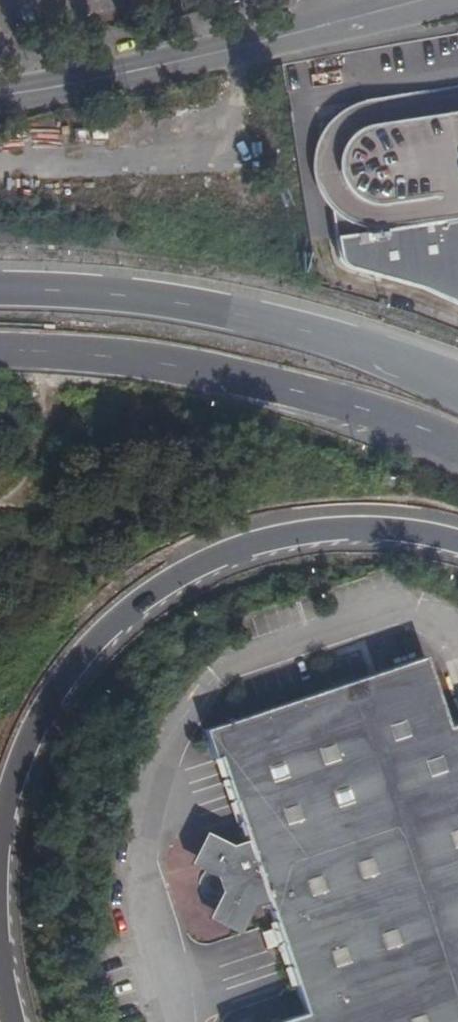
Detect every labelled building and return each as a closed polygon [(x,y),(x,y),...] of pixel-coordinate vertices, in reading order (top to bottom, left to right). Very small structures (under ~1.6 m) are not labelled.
[(327,176),(457,156),(457,86),(406,94),(317,108),(327,176)] [(327,176),(339,253),(341,256),(342,259),(346,262),(421,285),(457,302),(457,156),(327,176)] [(444,721),(422,656),(202,730),(213,759),(217,758),(249,854),(214,866),(225,898),(260,887),(303,1012),(274,1021),(457,1021),(457,716),(444,721)]
